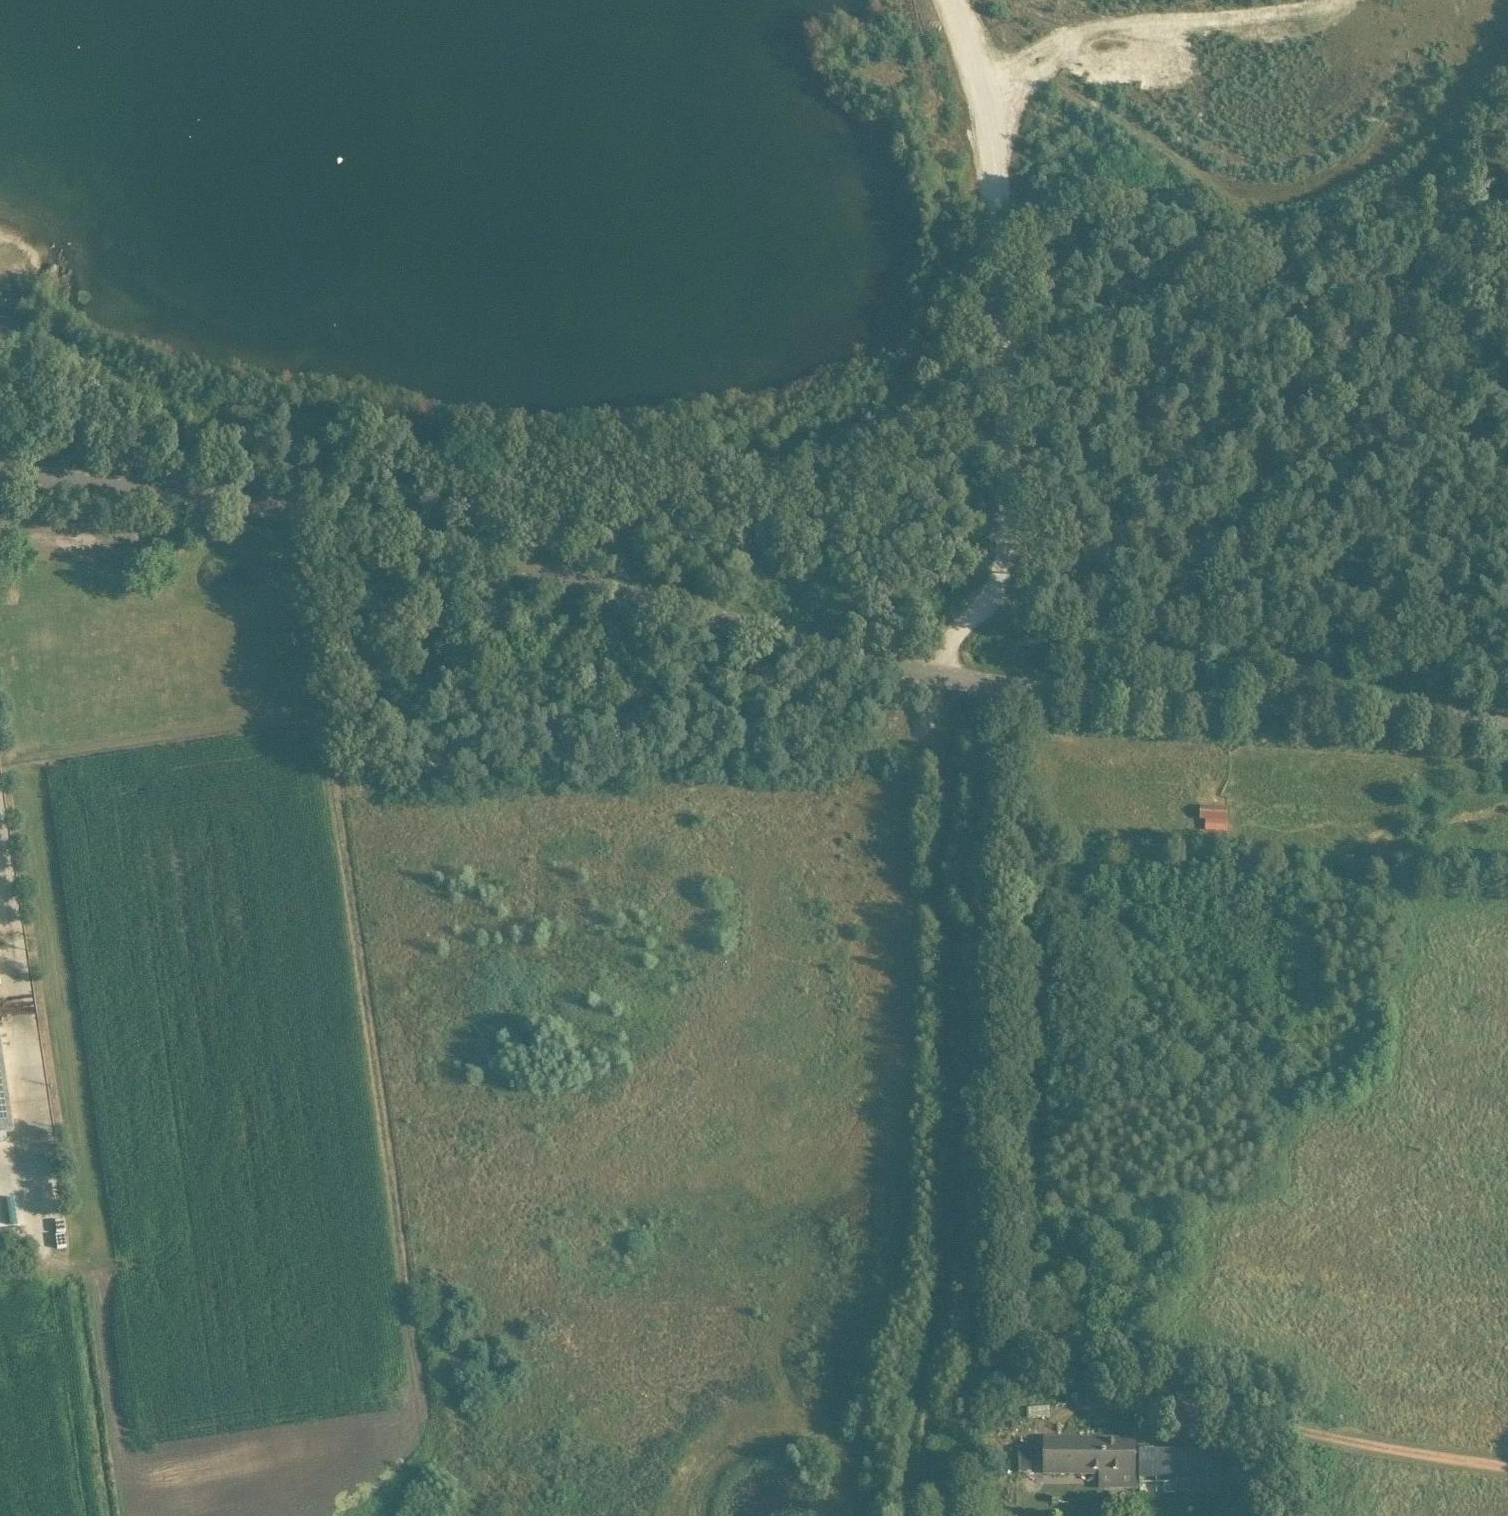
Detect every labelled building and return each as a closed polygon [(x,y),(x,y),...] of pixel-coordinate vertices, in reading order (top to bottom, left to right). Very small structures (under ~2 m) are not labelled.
[(0,309),(0,340),(6,342),(12,312),(0,309)] [(1227,823),(1228,810),(1200,808),(1199,822),(1214,823),(1214,830),(1226,831),(1226,822),(1227,823)] [(1372,849),(1372,857),(1382,858),(1383,850),(1372,849)] [(12,1132),(0,1049),(0,1134),(12,1132)] [(1137,1474),(1141,1474),(1140,1450),(1141,1442),(1046,1441),(1046,1473),(1100,1474),(1100,1489),(1137,1490),(1137,1474)] [(1019,1448),(1019,1472),(1032,1472),(1032,1448),(1019,1448)] [(1140,1450),(1141,1474),(1141,1493),(1221,1494),(1221,1451),(1140,1450)]
